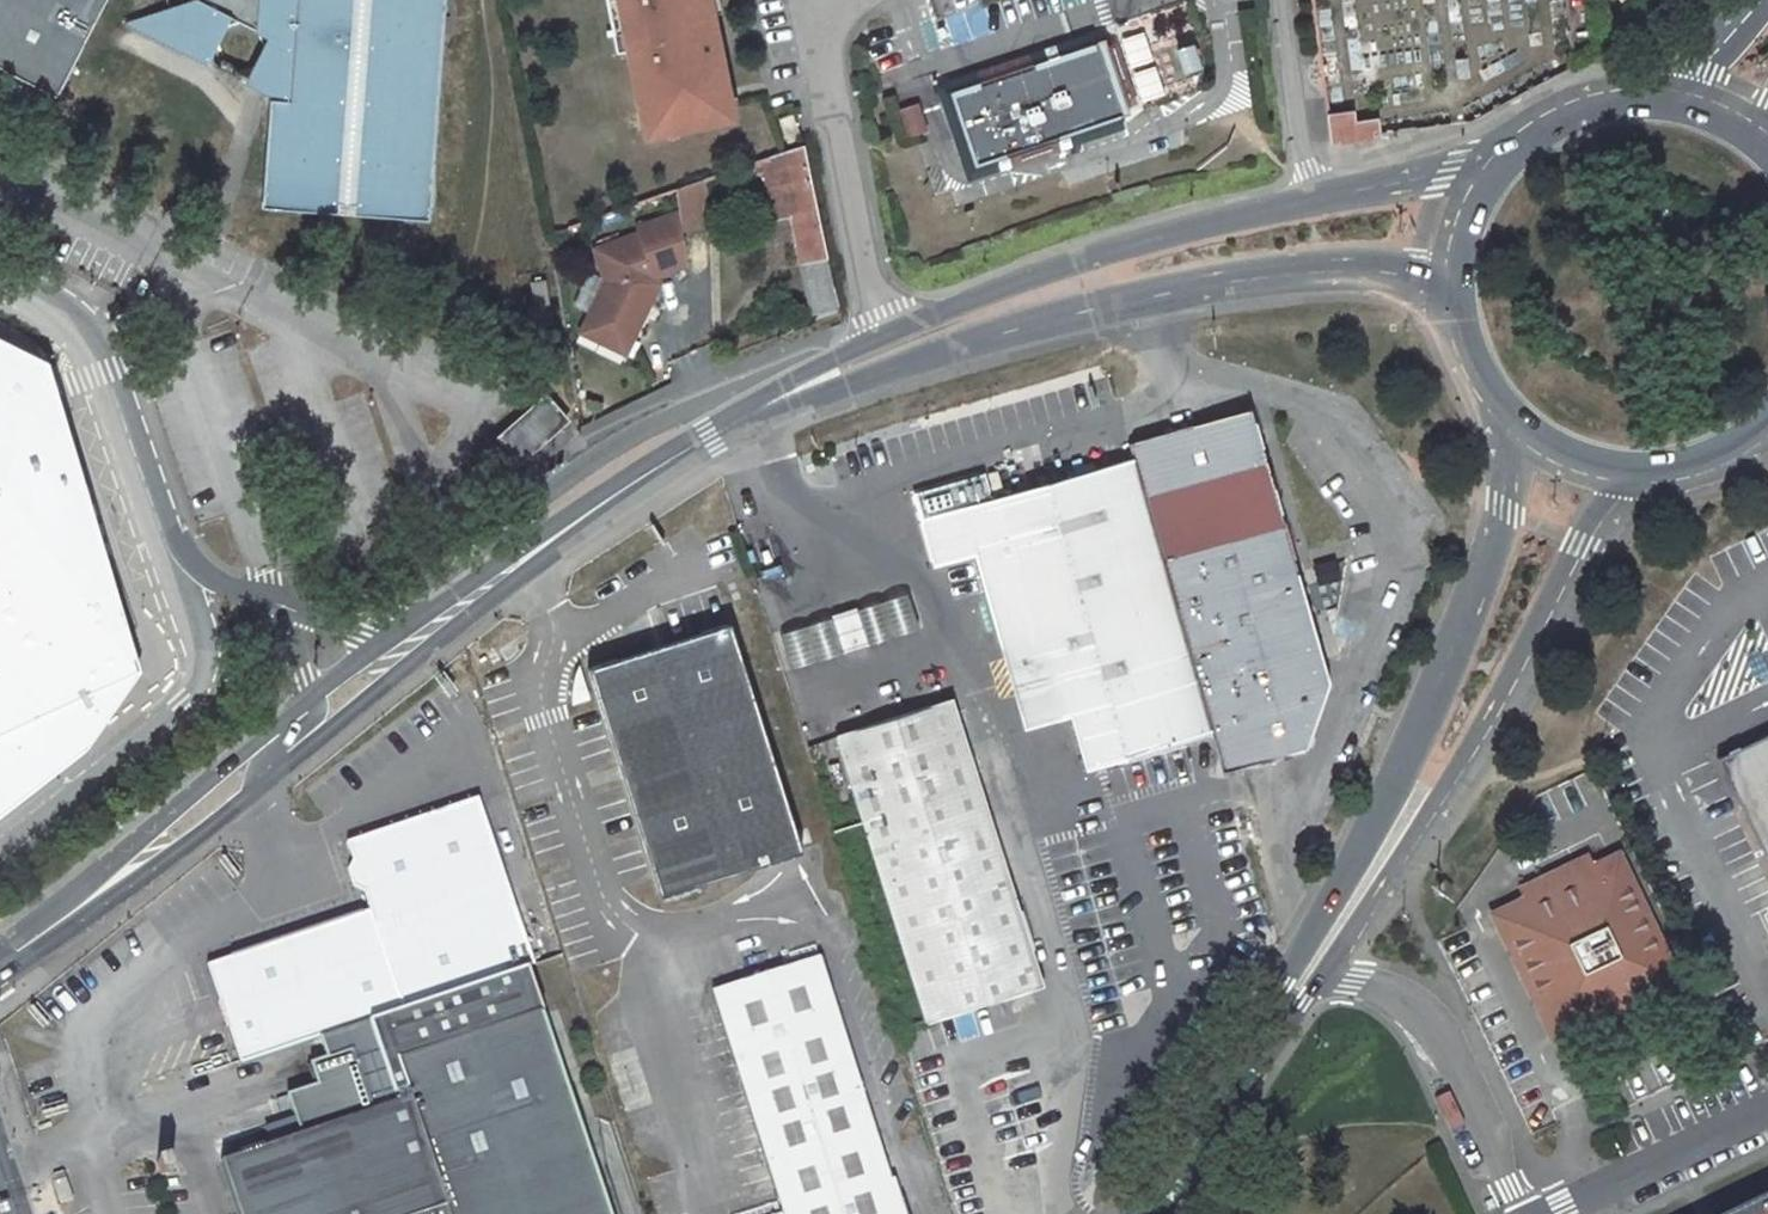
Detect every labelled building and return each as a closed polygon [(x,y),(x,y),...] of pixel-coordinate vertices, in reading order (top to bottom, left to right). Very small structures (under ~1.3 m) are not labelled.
[(55,95),(104,0),(0,0),(0,67),(55,95)] [(449,0),(173,0),(160,4),(149,25),(223,64),(215,40),(223,26),(241,20),(260,31),(267,50),(259,65),(237,72),(272,90),(262,205),(430,219),(449,0)] [(616,54),(625,52),(643,134),(721,118),(715,89),(725,86),(706,0),(604,0),(616,54)] [(160,4),(126,12),(149,25),(160,4)] [(982,5),(943,18),(952,46),(992,32),(982,5)] [(1199,81),(1180,23),(1118,43),(1136,101),(1199,81)] [(1128,107),(1106,39),(949,90),(972,159),(1128,107)] [(725,86),(715,89),(721,118),(731,116),(725,86)] [(901,111),(910,140),(929,135),(919,105),(901,111)] [(795,112),(580,160),(622,387),(833,316),(795,112)] [(1351,112),(1324,113),(1325,145),(1376,142),(1375,119),(1351,120),(1351,112)] [(587,329),(586,320),(578,333),(618,354),(625,341),(612,334),(603,338),(587,329)] [(87,746),(142,670),(124,617),(102,550),(48,361),(0,338),(0,814),(87,746)] [(569,420),(546,394),(496,438),(520,463),(569,420)] [(1122,438),(1127,458),(1208,727),(1225,768),(1301,747),(1324,681),(1289,563),(1243,407),(1122,438)] [(1208,727),(1127,458),(988,500),(976,459),(906,480),(928,549),(972,536),(1020,695),(1066,682),(1090,763),(1208,727)] [(907,596),(856,612),(866,646),(917,630),(907,596)] [(856,612),(831,619),(841,653),(866,646),(856,612)] [(841,653),(831,619),(805,627),(816,661),(841,653)] [(730,625),(589,669),(661,896),(802,851),(730,625)] [(1041,985),(945,697),(834,734),(930,1021),(1041,985)] [(1718,759),(1767,865),(1767,735),(1718,759)] [(531,963),(475,797),(348,839),(371,908),(210,962),(243,1060),(318,1035),(451,990),(521,966),(531,963)] [(1503,917),(1556,1030),(1669,977),(1615,864),(1587,877),(1583,870),(1531,894),(1535,901),(1503,917)] [(815,956),(711,989),(780,1213),(777,1213),(895,1213),(815,956)] [(526,1213),(602,1213),(521,966),(451,990),(526,1213)] [(451,990),(318,1035),(325,1057),(288,1070),(305,1134),(260,1145),(235,1186),(244,1213),(526,1213),(451,990)] [(68,1177),(55,1182),(63,1202),(76,1198),(68,1177)] [(1734,1213),(1767,1213),(1767,1198),(1734,1213)]
